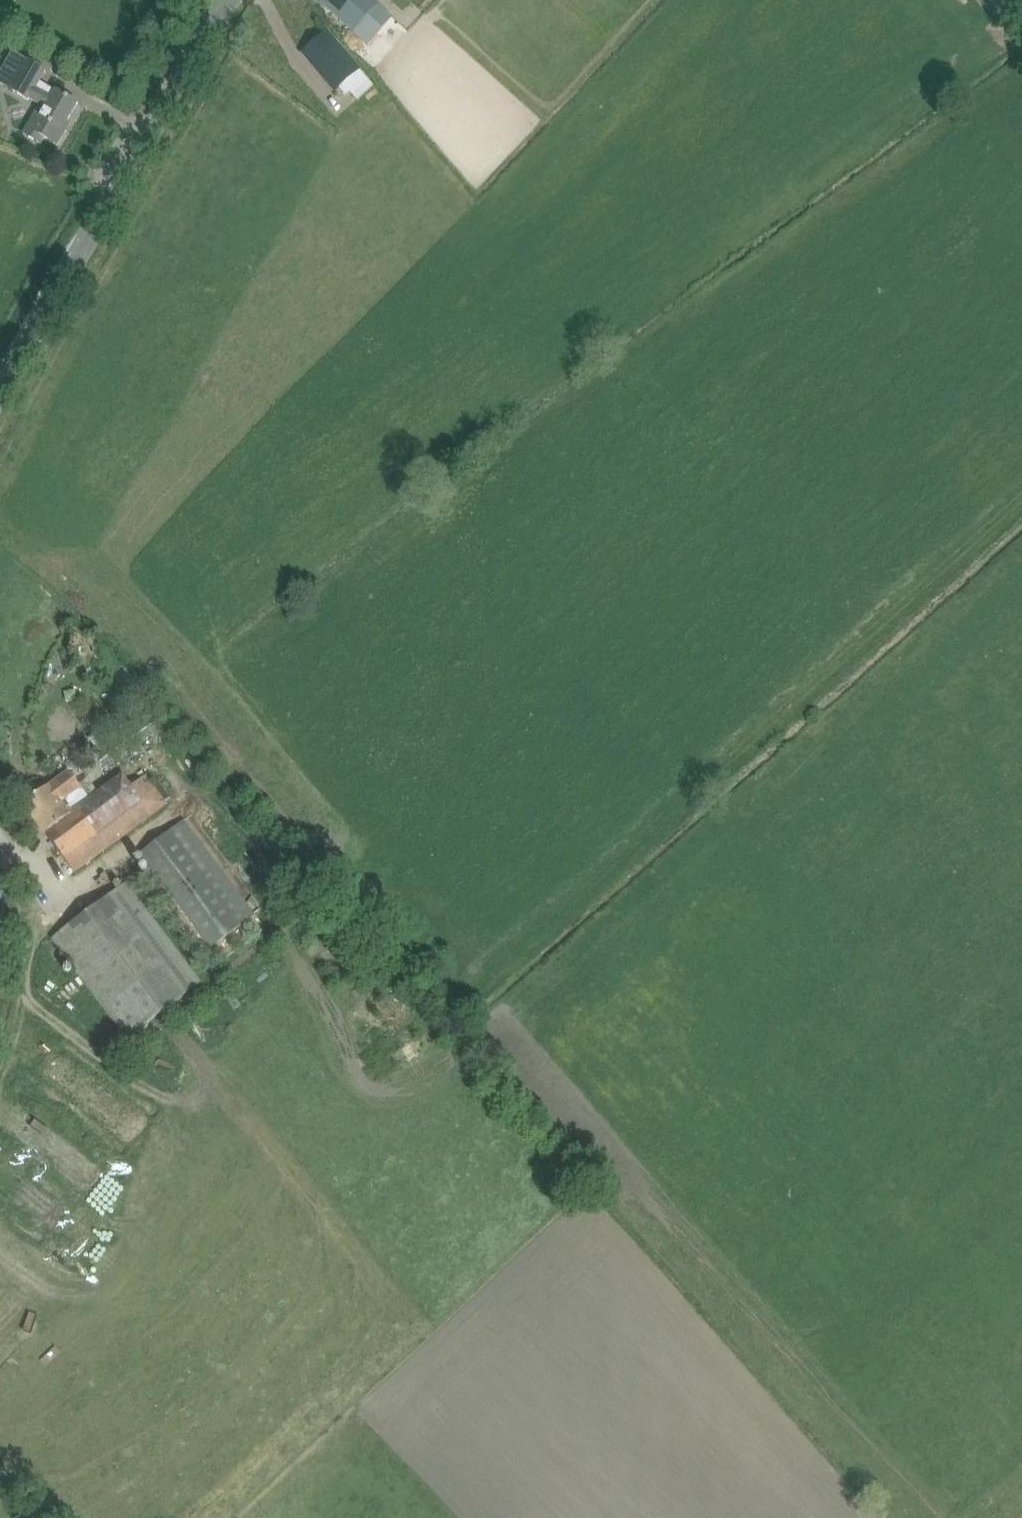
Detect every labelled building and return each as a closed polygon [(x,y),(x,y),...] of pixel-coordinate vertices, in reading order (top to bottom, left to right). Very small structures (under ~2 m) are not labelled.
[(354,30),(368,43),(393,16),(378,4),(374,0),(321,0),(354,30)] [(303,52),(316,67),(333,86),(337,82),(354,103),(374,85),(356,65),(327,31),(303,52)] [(61,92),(56,89),(52,96),(37,86),(46,70),(12,51),(0,72),(0,83),(29,100),(30,98),(41,105),(23,134),(42,144),(45,138),(58,145),(67,131),(63,128),(78,103),(61,92)] [(106,770),(177,719),(163,699),(108,738),(105,733),(92,742),(95,747),(91,750),(106,770)] [(75,872),(92,860),(170,804),(148,774),(133,785),(126,775),(73,813),(64,801),(82,787),(70,770),(66,773),(24,804),(46,834),(47,833),(75,872)] [(212,947),(254,916),(256,914),(184,819),(141,852),(212,947)] [(128,1038),(144,1026),(202,983),(127,883),(53,938),(128,1038)]
